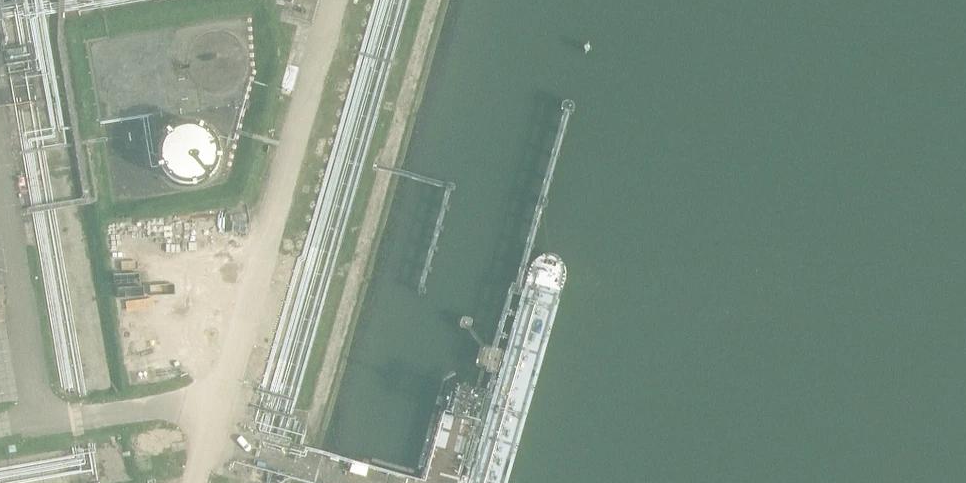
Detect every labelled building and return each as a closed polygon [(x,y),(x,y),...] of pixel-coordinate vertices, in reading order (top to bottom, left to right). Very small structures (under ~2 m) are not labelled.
[(191,88),(245,87),(244,32),(190,33),(191,88)] [(10,106),(0,47),(0,107),(10,106)] [(219,157),(219,153),(219,149),(218,144),(216,140),(214,137),(211,133),(208,130),(204,128),(200,126),(196,124),(192,124),(188,123),(183,124),(179,125),(175,126),(171,128),(168,131),(165,134),(162,137),(160,141),(158,145),(157,150),(157,154),(157,158),(158,162),(159,167),(161,170),(164,174),(167,177),(170,180),(174,182),(178,184),(182,185),(186,186),(191,185),(195,185),(199,184),(203,182),(207,179),(210,177),(213,173),(215,170),(217,166),(219,162),(219,157)] [(206,482),(225,482),(229,469),(211,464),(206,482)]
